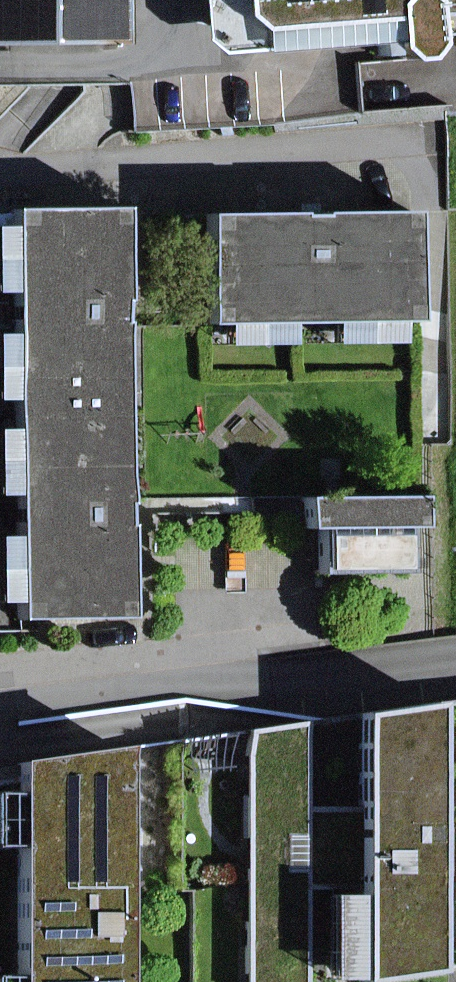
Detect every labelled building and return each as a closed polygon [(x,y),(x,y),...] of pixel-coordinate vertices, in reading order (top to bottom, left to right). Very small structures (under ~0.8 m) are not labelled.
[(129,38),(128,0),(0,0),(0,42),(129,38)] [(446,30),(455,29),(455,0),(209,0),(214,50),(400,34),(401,63),(447,61),(446,30)] [(17,412),(134,411),(131,206),(16,208),(17,259),(0,259),(0,294),(17,294),(17,331),(0,332),(0,371),(16,371),(17,412)] [(423,214),(214,215),(214,321),(265,321),(265,342),(294,342),(294,321),(339,321),(339,339),(374,339),(374,320),(423,320),(423,214)] [(134,411),(17,412),(18,463),(0,463),(0,498),(17,498),(18,542),(0,542),(0,548),(0,573),(18,573),(18,619),(136,618),(134,411)] [(414,496),(306,504),(311,578),(419,571),(414,496)] [(441,692),(363,704),(367,972),(445,970),(441,692)] [(255,718),(256,981),(292,981),(317,977),(316,718),(255,718)] [(18,753),(19,981),(130,981),(126,734),(18,753)] [(11,767),(0,768),(0,822),(12,822),(11,767)] [(0,949),(0,981),(14,981),(15,949),(0,949)]
